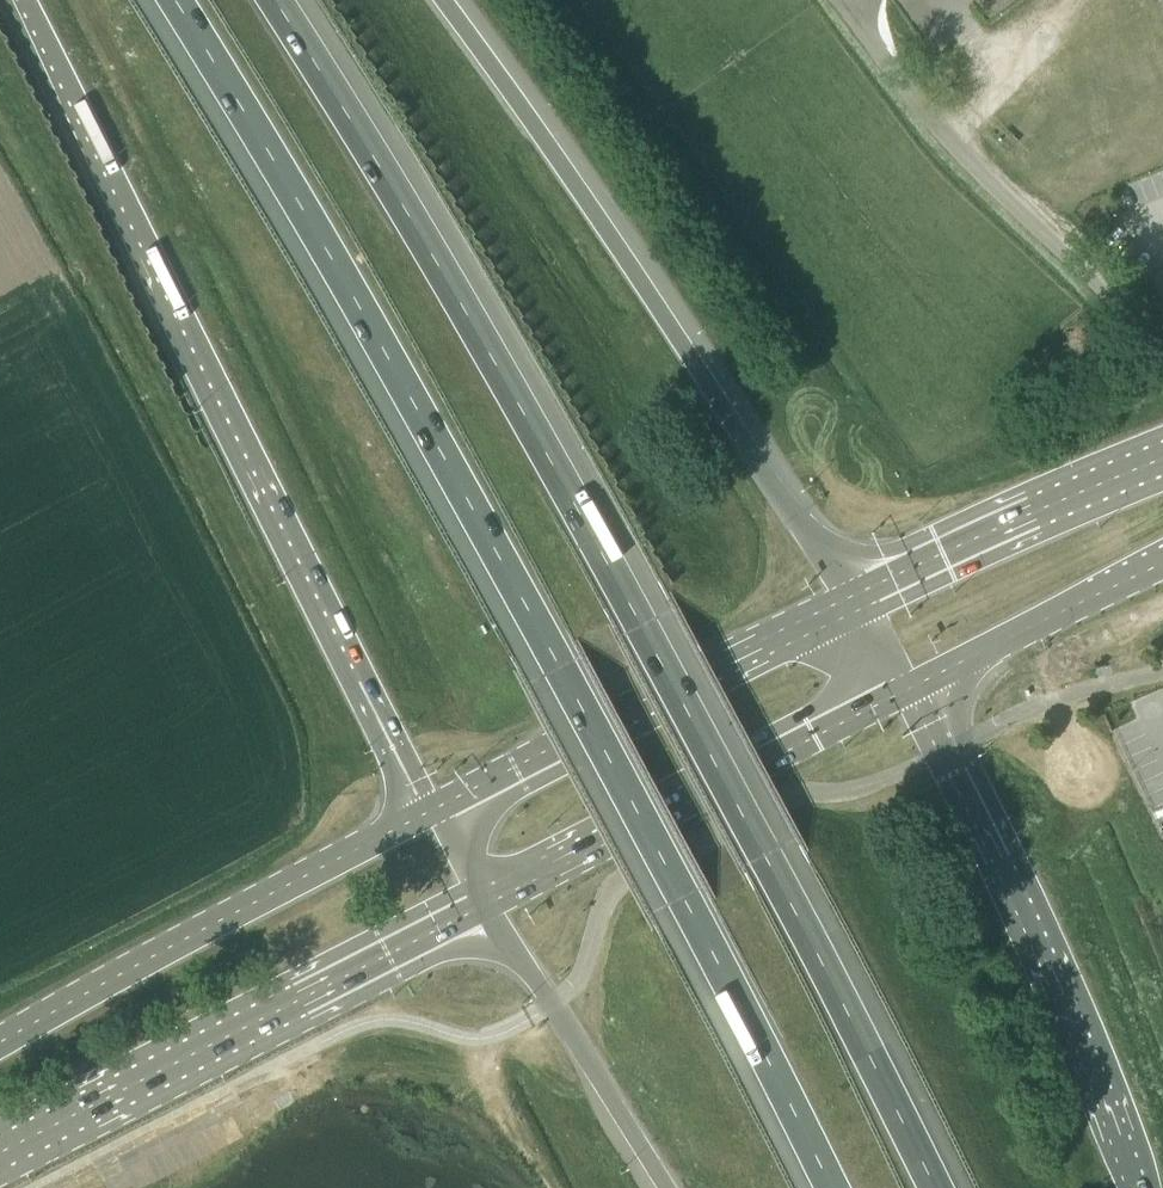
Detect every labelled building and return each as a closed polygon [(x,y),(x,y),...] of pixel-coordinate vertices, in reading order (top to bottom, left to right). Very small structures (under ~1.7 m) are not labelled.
[(1082,378),(1073,359),(1061,365),(1071,384),(1082,378)]
